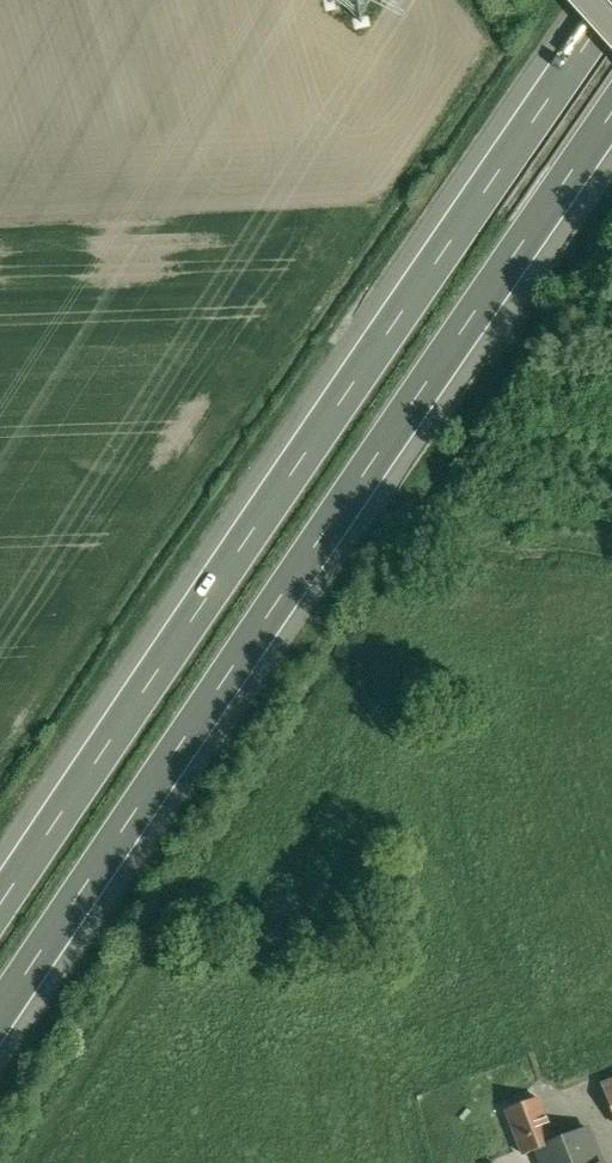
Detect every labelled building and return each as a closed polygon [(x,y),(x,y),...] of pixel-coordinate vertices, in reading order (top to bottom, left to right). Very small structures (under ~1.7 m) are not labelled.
[(602,1086),(611,1111),(611,1082),(602,1086)] [(537,1098),(506,1109),(524,1155),(538,1150),(537,1148),(554,1141),(537,1098)] [(537,1148),(538,1150),(543,1162),(601,1162),(587,1128),(554,1141),(537,1148)]
